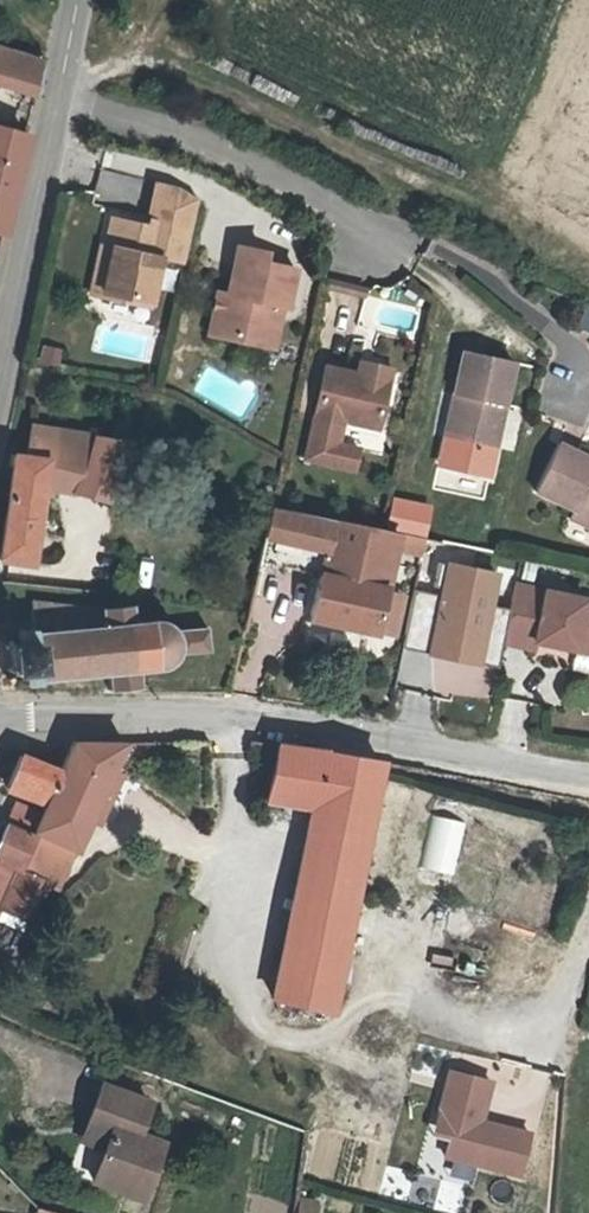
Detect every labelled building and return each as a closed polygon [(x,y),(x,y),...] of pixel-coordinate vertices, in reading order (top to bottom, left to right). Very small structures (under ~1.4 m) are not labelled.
[(30,95),(39,59),(0,46),(0,85),(30,95)] [(4,231),(28,134),(0,127),(0,231),(4,231)] [(102,271),(97,304),(142,314),(152,260),(176,264),(188,201),(163,190),(144,183),(137,224),(104,216),(94,270),(102,271)] [(199,340),(240,348),(242,335),(277,341),(281,326),(275,319),(277,309),(286,312),(293,275),(261,268),(261,259),(225,251),(215,299),(207,298),(199,340)] [(84,302),(97,304),(102,271),(94,270),(89,269),(84,302)] [(576,328),(588,332),(588,309),(583,307),(576,328)] [(274,355),(277,341),(242,335),(240,348),(274,355)] [(71,341),(54,338),(51,355),(68,358),(71,341)] [(463,344),(455,390),(463,392),(455,430),(497,438),(513,355),(463,344)] [(358,354),(355,368),(387,374),(390,360),(358,354)] [(326,362),(317,413),(344,418),(378,424),(387,374),(355,368),(326,362)] [(463,392),(455,390),(447,429),(455,430),(463,392)] [(344,418),(317,413),(309,457),(359,466),(363,443),(341,440),(344,418)] [(51,425),(28,421),(16,452),(3,451),(3,480),(0,501),(0,554),(24,557),(39,483),(51,425)] [(68,488),(80,429),(51,425),(39,483),(68,488)] [(80,429),(68,488),(103,494),(121,448),(125,435),(80,429)] [(561,436),(540,483),(579,500),(575,508),(588,515),(588,448),(561,436)] [(312,563),(325,511),(268,501),(256,550),(312,563)] [(312,563),(303,602),(364,618),(365,615),(384,620),(393,582),(375,577),(389,523),(381,521),(325,511),(312,563)] [(447,583),(446,591),(420,585),(406,643),(435,648),(439,629),(483,638),(479,657),(500,661),(505,636),(511,602),(491,599),(498,568),(443,557),(438,581),(447,583)] [(516,577),(511,602),(505,636),(536,642),(538,634),(588,644),(588,591),(516,577)] [(34,628),(12,630),(13,641),(0,642),(0,671),(14,670),(16,683),(100,673),(103,692),(132,688),(130,671),(150,668),(159,666),(167,661),(175,655),(202,651),(199,623),(169,626),(160,619),(156,616),(150,615),(145,616),(127,617),(125,600),(95,603),(96,621),(34,628)] [(33,610),(34,628),(96,621),(95,603),(33,610)] [(483,638),(439,629),(435,648),(479,657),(483,638)] [(25,866),(60,884),(132,738),(74,738),(63,762),(23,752),(8,786),(20,792),(0,831),(0,903),(25,866)] [(276,772),(383,791),(389,770),(327,756),(281,749),(276,772)] [(318,808),(376,820),(383,791),(276,772),(270,798),(318,808)] [(359,891),(376,820),(318,808),(275,992),(330,1005),(359,891)] [(429,814),(423,868),(458,871),(464,818),(429,814)] [(96,1103),(90,1117),(77,1143),(121,1164),(146,1110),(122,1099),(138,1066),(92,1045),(71,1091),(96,1103)] [(530,1135),(483,1122),(474,1120),(478,1105),(487,1107),(494,1083),(451,1073),(440,1114),(444,1115),(454,1131),(451,1140),(446,1157),(519,1177),(530,1135)] [(65,1105),(90,1117),(96,1103),(71,1091),(65,1105)] [(474,1120),(483,1122),(487,1107),(478,1105),(474,1120)] [(444,1115),(440,1114),(434,1135),(451,1140),(454,1131),(444,1115)] [(288,1207),(289,1195),(271,1193),(270,1205),(288,1207)] [(297,1212),(320,1212),(323,1197),(300,1194),(297,1212)]
